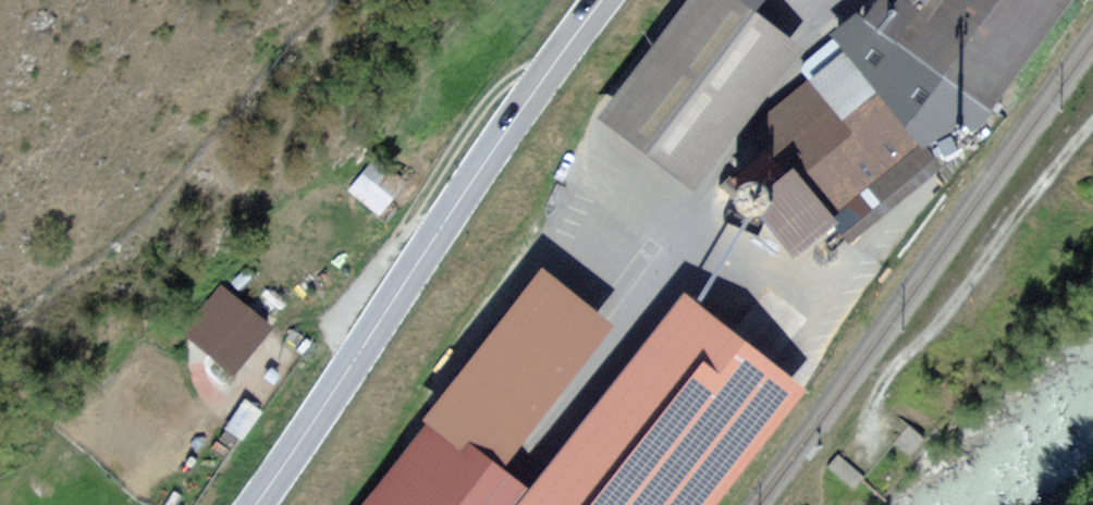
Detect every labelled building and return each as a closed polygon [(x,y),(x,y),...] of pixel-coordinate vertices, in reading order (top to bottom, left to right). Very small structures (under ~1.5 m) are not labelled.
[(734,0),(684,0),(589,122),(681,194),(795,47),(734,0)] [(853,14),(980,108),(1060,0),(864,0),(853,14)] [(948,104),(860,29),(774,88),(771,156),(727,198),(785,259),(948,104)] [(405,185),(372,157),(345,190),(378,217),(405,185)] [(528,489),(501,469),(612,325),(532,265),(412,421),(422,429),(364,504),(711,504),(799,390),(677,296),(528,489)] [(270,329),(235,299),(204,334),(239,365),(270,329)]
